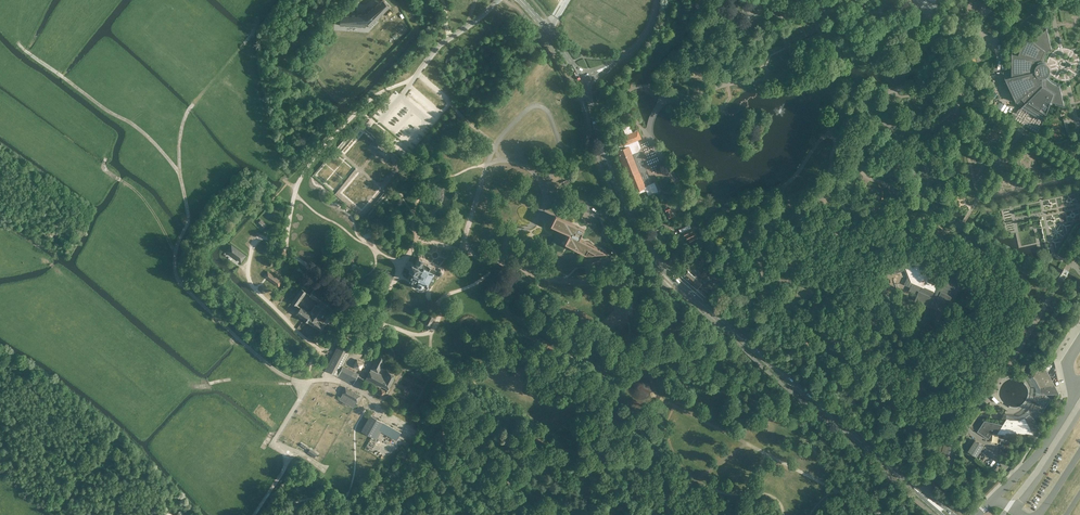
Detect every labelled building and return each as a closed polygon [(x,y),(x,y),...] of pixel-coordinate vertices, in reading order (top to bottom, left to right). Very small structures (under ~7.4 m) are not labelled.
[(340,25),(365,27),(365,26),(369,26),(369,27),(390,7),(384,0),(383,0),(365,14),(340,15),(340,25)] [(978,7),(979,11),(987,9),(984,1),(981,2),(978,7)] [(1018,99),(1023,104),(1016,111),(1016,112),(1024,104),(1044,117),(1043,119),(1044,119),(1051,101),(1063,104),(1063,105),(1064,104),(1059,84),(1059,85),(1056,84),(1053,82),(1050,81),(1048,78),(1046,76),(1047,75),(1048,74),(1049,73),(1050,72),(1050,70),(1050,69),(1050,68),(1050,66),(1049,65),(1049,64),(1048,63),(1047,62),(1045,62),(1044,61),(1043,61),(1043,58),(1045,55),(1046,52),(1048,50),(1051,47),(1051,48),(1047,27),(1046,28),(1032,40),(1027,36),(1027,35),(1018,54),(1012,52),(1012,75),(1005,77),(1005,76),(1005,77),(1016,101),(1018,99)] [(616,137),(612,139),(616,148),(621,162),(631,186),(634,194),(635,195),(642,192),(646,190),(648,195),(654,193),(658,191),(654,183),(652,183),(650,177),(649,175),(646,168),(644,168),(638,152),(639,149),(636,140),(639,139),(641,138),(638,130),(633,132),(628,121),(621,124),(624,130),(618,132),(616,126),(612,128),(616,137)] [(372,146),(385,156),(390,150),(390,149),(378,138),(377,139),(372,146)] [(927,149),(931,155),(938,149),(934,143),(927,149)] [(555,214),(550,224),(569,233),(565,243),(585,254),(607,252),(579,238),(584,229),(555,214)] [(257,223),(263,228),(267,224),(261,218),(257,223)] [(688,225),(679,229),(681,232),(683,231),(684,235),(685,235),(687,239),(688,238),(690,242),(691,244),(696,242),(695,240),(698,239),(696,234),(695,235),(694,231),(693,231),(691,228),(689,224),(688,225)] [(226,251),(241,262),(246,255),(231,244),(226,251)] [(904,262),(893,266),(896,273),(906,268),(911,282),(912,284),(909,290),(918,294),(916,299),(917,300),(922,302),(930,305),(931,303),(934,296),(939,298),(937,301),(937,302),(940,304),(941,303),(947,305),(951,296),(950,295),(951,293),(948,291),(952,281),(947,279),(947,274),(945,273),(943,277),(939,286),(927,281),(929,275),(923,273),(926,267),(920,264),(918,258),(917,259),(915,253),(907,257),(907,258),(903,260),(904,262)] [(441,272),(442,271),(441,270),(441,269),(440,269),(439,269),(438,270),(422,261),(424,258),(420,256),(415,265),(411,263),(408,268),(413,271),(411,274),(410,274),(409,274),(408,277),(409,278),(411,279),(413,278),(418,281),(417,283),(415,283),(414,284),(414,285),(415,285),(416,285),(417,285),(420,287),(420,288),(421,288),(421,289),(422,289),(423,288),(423,287),(423,286),(424,284),(429,286),(435,275),(438,277),(440,273),(441,273),(441,272)] [(282,281),(267,270),(264,276),(279,287),(282,281)] [(702,280),(700,278),(695,274),(693,276),(687,271),(684,275),(698,287),(701,283),(700,282),(702,280)] [(301,287),(291,301),(297,305),(307,291),(301,287)] [(309,313),(300,306),(295,313),(317,329),(321,323),(318,321),(327,307),(331,310),(335,304),(312,288),(309,294),(309,295),(318,301),(309,313)] [(279,293),(275,298),(280,301),(283,296),(279,293)] [(429,313),(424,323),(430,327),(435,316),(429,313)] [(311,340),(311,339),(315,342),(317,339),(310,334),(308,337),(311,340)] [(351,352),(338,345),(326,369),(338,375),(343,366),(351,352)] [(387,389),(394,375),(387,371),(384,376),(377,373),(385,357),(378,354),(366,379),(380,385),(385,388),(384,390),(379,388),(376,393),(382,396),(385,391),(387,392),(388,390),(387,389)] [(360,369),(363,363),(356,359),(353,366),(360,369)] [(1036,379),(1040,387),(1040,388),(1040,394),(1060,394),(1046,369),(1040,365),(1033,377),(1036,379)] [(343,366),(338,375),(354,384),(359,374),(343,366)] [(1029,373),(1026,378),(1031,382),(1033,387),(1034,394),(1033,401),(1029,407),(1025,411),(1018,415),(1010,415),(1004,412),(1002,418),(1009,420),(1019,421),(1027,417),(1033,410),(1036,405),(1039,396),(1039,393),(1040,388),(1036,380),(1033,377),(1029,373)] [(343,393),(340,399),(343,401),(342,403),(345,405),(346,403),(353,406),(356,400),(359,395),(345,387),(342,392),(343,393)] [(376,436),(380,430),(382,427),(398,437),(402,429),(377,415),(371,412),(361,427),(376,436)] [(984,420),(977,431),(989,439),(992,434),(992,433),(995,434),(1006,434),(1006,433),(1030,434),(1033,434),(1030,429),(1040,425),(1029,414),(1027,416),(1026,416),(1024,417),(1020,420),(1010,420),(1006,418),(1004,423),(1003,423),(1003,424),(1001,424),(1000,424),(984,420)] [(945,438),(941,455),(948,457),(953,440),(945,438)] [(984,446),(976,440),(969,451),(977,457),(984,446)] [(310,448),(307,453),(314,458),(317,453),(310,448)]
